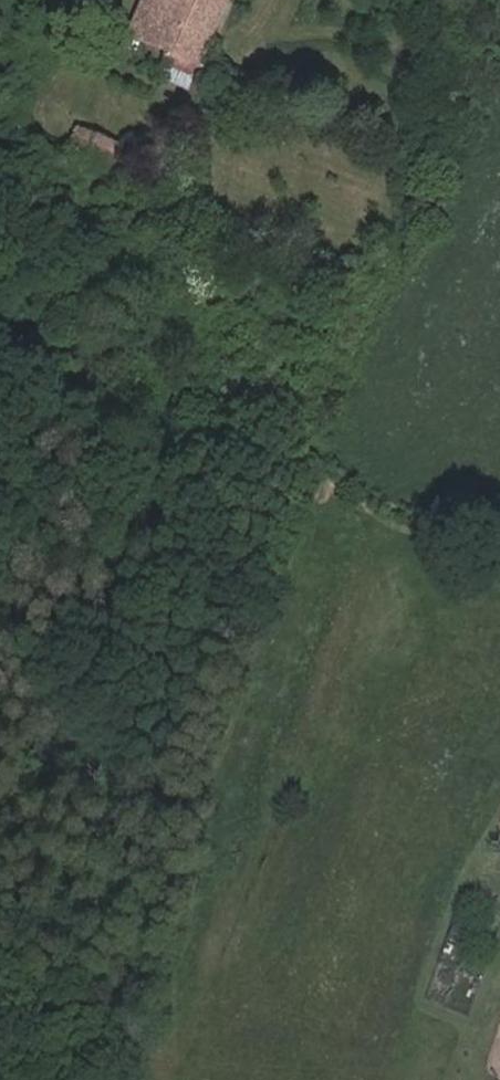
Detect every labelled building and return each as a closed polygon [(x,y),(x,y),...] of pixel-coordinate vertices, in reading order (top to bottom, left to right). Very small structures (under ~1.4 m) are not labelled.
[(195,82),(229,0),(146,0),(131,37),(170,53),(163,69),(195,82)] [(71,150),(112,167),(124,139),(82,122),(71,150)]
